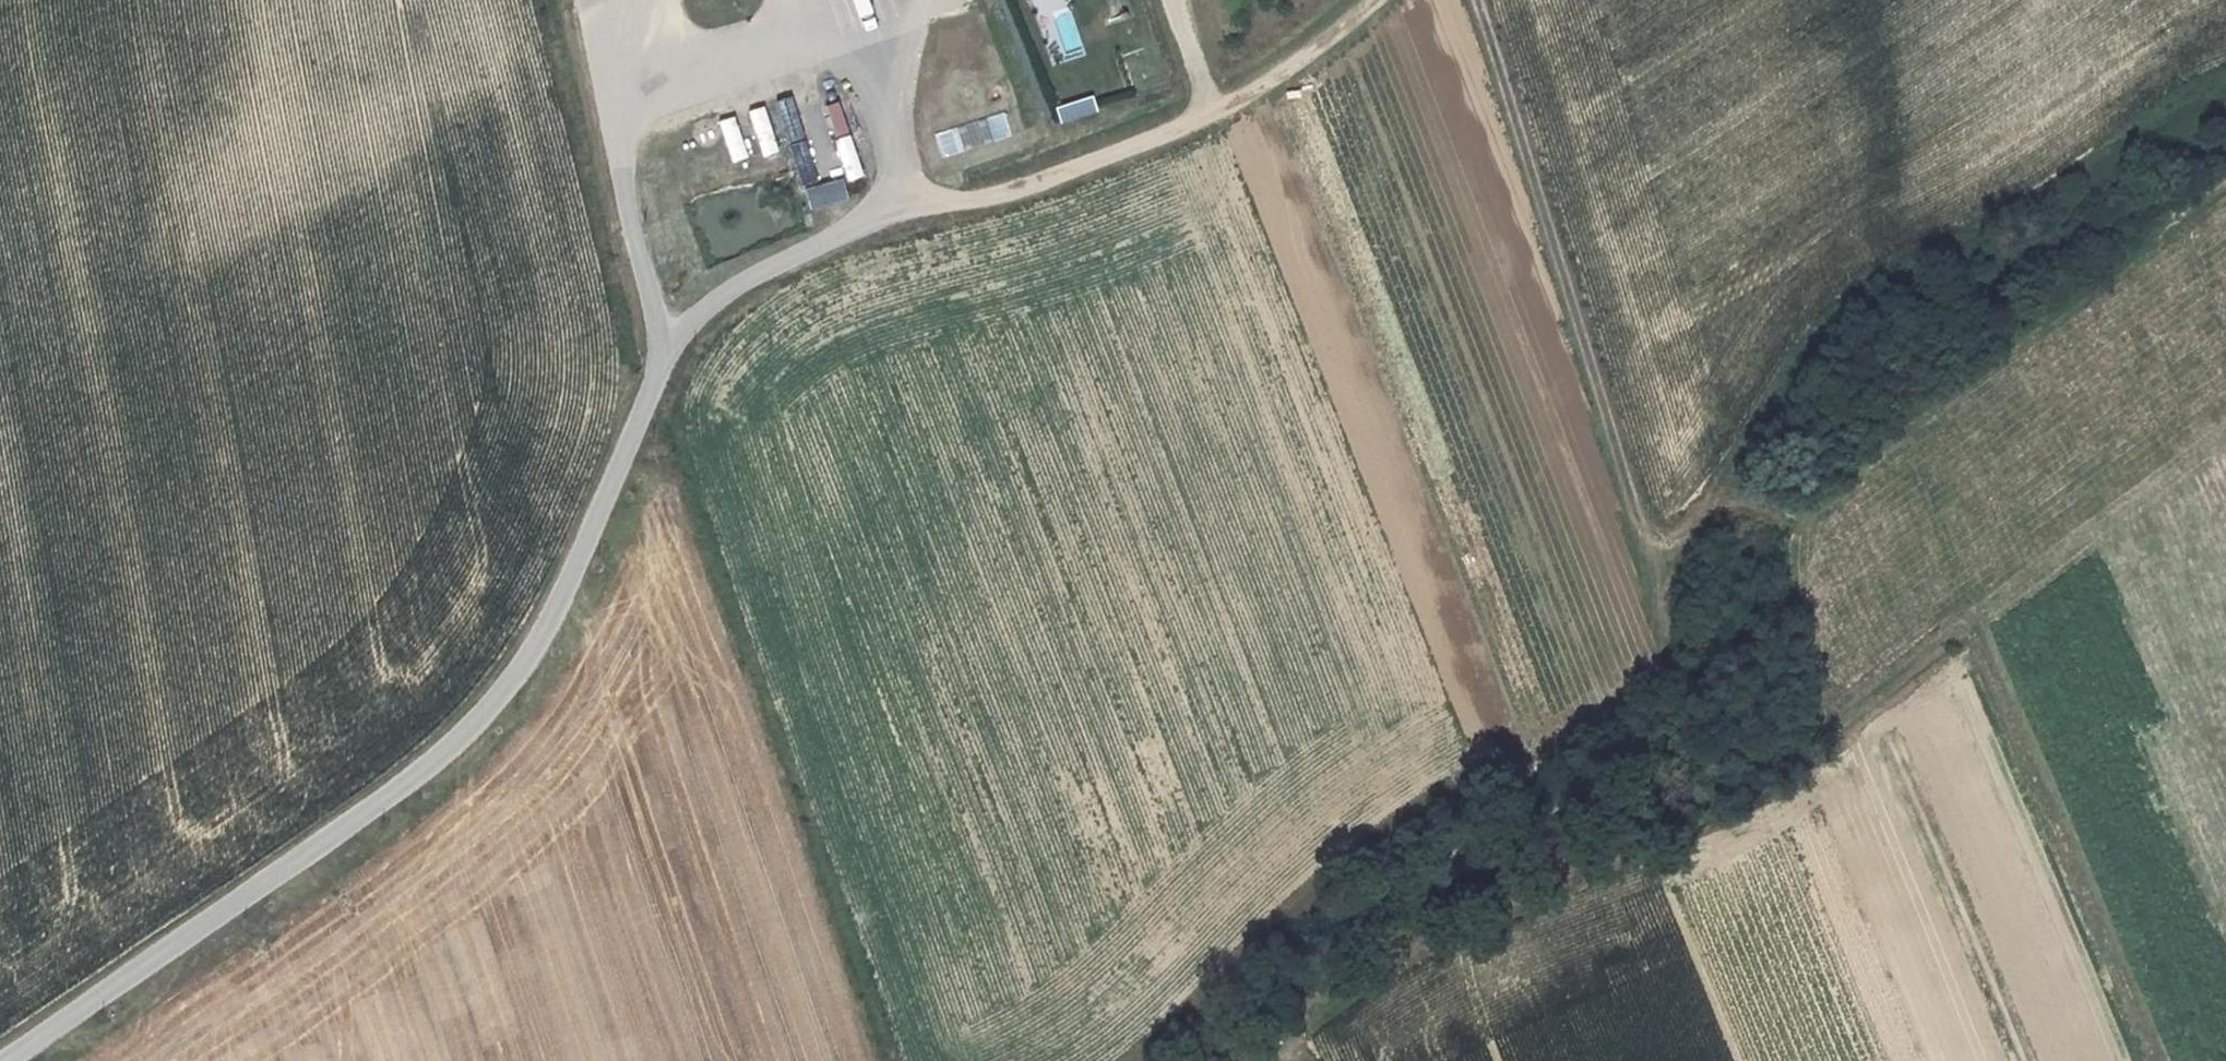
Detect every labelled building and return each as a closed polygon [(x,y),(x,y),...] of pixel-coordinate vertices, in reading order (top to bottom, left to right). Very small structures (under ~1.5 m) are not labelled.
[(801,200),(862,183),(835,87),(774,103),(801,200)] [(1091,93),(1051,104),(1056,121),(1096,111),(1091,93)] [(765,106),(717,116),(726,161),(774,151),(765,106)] [(931,133),(938,158),(1011,136),(1003,111),(931,133)]
